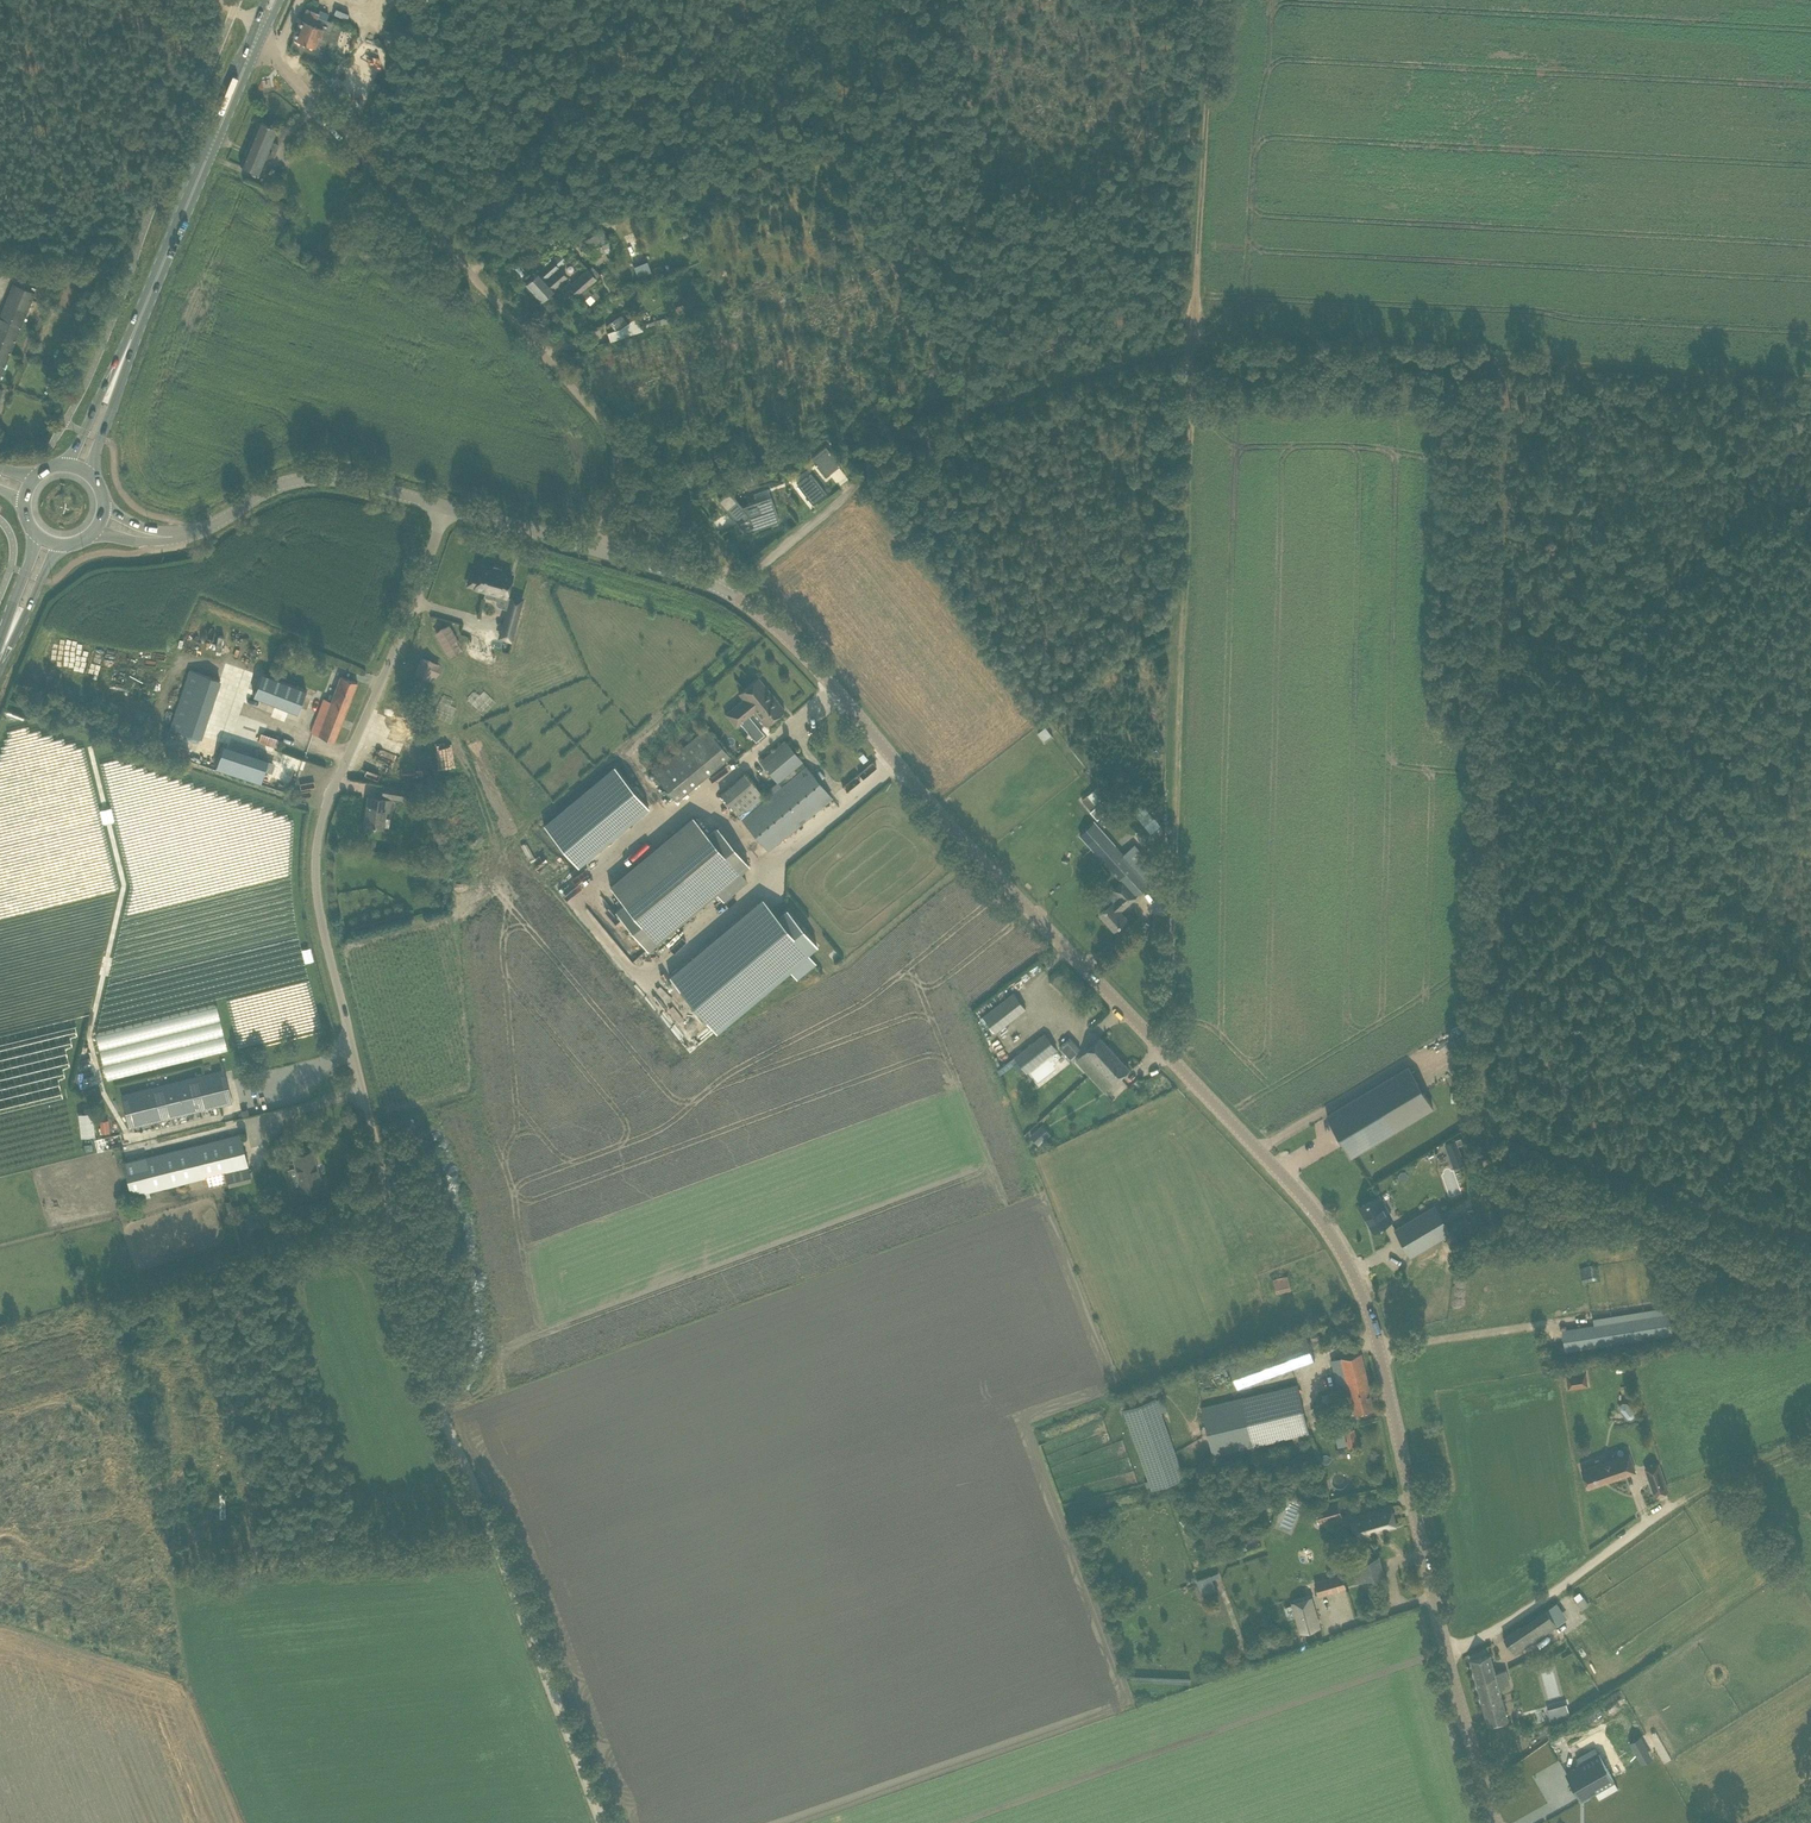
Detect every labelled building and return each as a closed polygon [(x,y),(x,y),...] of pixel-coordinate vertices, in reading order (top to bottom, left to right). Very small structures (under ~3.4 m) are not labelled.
[(307,8),(294,37),(315,46),(317,42),(333,49),(343,26),(317,16),(319,13),(307,8)] [(259,120),(240,164),(258,171),(263,158),(271,161),(278,143),(271,140),(276,127),(259,120)] [(626,243),(638,239),(633,224),(635,223),(634,218),(620,222),(621,227),(620,228),(624,239),(625,239),(626,243)] [(604,248),(610,245),(603,230),(583,239),(592,258),(606,252),(604,248)] [(533,291),(558,268),(558,267),(566,260),(559,252),(551,259),(525,282),(533,291)] [(639,276),(654,272),(650,259),(635,263),(639,276)] [(592,285),(590,283),(600,274),(592,265),(570,285),(584,300),(592,292),(588,288),(592,285)] [(566,277),(558,268),(533,291),(541,300),(554,288),(554,287),(566,277)] [(35,292),(13,283),(0,314),(0,377),(35,292)] [(686,302),(680,304),(682,310),(688,307),(686,302)] [(580,318),(584,322),(588,318),(584,314),(580,318)] [(610,322),(616,331),(627,324),(621,315),(610,322)] [(826,445),(812,456),(826,475),(840,464),(826,445)] [(797,484),(812,503),(826,493),(811,473),(797,484)] [(735,520),(741,518),(745,531),(779,519),(774,506),(779,504),(749,514),(728,490),(718,499),(736,519),(735,519),(735,520)] [(508,589),(512,574),(481,566),(479,574),(477,573),(474,574),(472,576),(470,578),(470,581),(471,584),(474,586),(475,586),(475,587),(477,588),(479,589),(482,589),(484,589),(486,590),(485,595),(495,598),(497,593),(506,595),(508,589)] [(518,613),(522,598),(511,595),(511,597),(508,607),(505,618),(515,621),(518,613)] [(190,667),(172,726),(198,734),(201,724),(210,727),(225,677),(190,667)] [(262,672),(253,695),(298,712),(306,690),(273,677),(262,672)] [(324,697),(310,731),(334,740),(357,682),(341,675),(331,700),(324,697)] [(760,679),(756,678),(739,693),(743,698),(737,703),(739,705),(730,713),(738,723),(754,710),(765,724),(776,715),(779,716),(783,713),(783,710),(784,708),(760,679)] [(1048,725),(1040,732),(1046,740),(1054,734),(1048,725)] [(676,800),(730,755),(706,727),(653,771),(676,800)] [(759,727),(750,734),(755,741),(764,733),(759,727)] [(802,762),(784,740),(760,760),(782,786),(767,798),(745,772),(720,793),(767,850),(831,796),(805,765),(802,762)] [(545,823),(544,824),(578,865),(649,806),(614,765),(617,769),(548,827),(545,823)] [(1114,793),(1101,781),(1084,799),(1097,811),(1114,793)] [(384,784),(382,795),(394,797),(404,798),(404,796),(422,799),(423,790),(406,787),(395,786),(384,784)] [(388,809),(390,799),(369,796),(365,824),(383,827),(385,808),(388,809)] [(613,910),(646,948),(748,863),(716,825),(707,833),(692,814),(608,884),(622,902),(613,910)] [(1120,910),(1149,884),(1094,822),(1080,834),(1122,882),(1114,889),(1120,895),(1099,913),(1114,930),(1127,918),(1120,910)] [(715,1030),(817,945),(786,908),(778,915),(762,897),(669,975),(715,1030)] [(104,965),(113,966),(115,951),(105,950),(104,965)] [(1027,1009),(1026,1007),(1014,992),(983,1016),(996,1033),(1027,1009)] [(108,1076),(229,1049),(220,1004),(98,1030),(108,1076)] [(1058,1050),(1046,1033),(1015,1058),(1028,1074),(1058,1050)] [(1073,1057),(1083,1047),(1072,1036),(1062,1046),(1073,1057)] [(1129,1068),(1113,1051),(1100,1037),(1092,1045),(1081,1054),(1076,1060),(1089,1074),(1095,1069),(1110,1086),(1121,1076),(1129,1068)] [(1351,1156),(1433,1107),(1409,1066),(1327,1115),(1351,1156)] [(223,1069),(212,1072),(122,1094),(130,1126),(231,1101),(223,1069)] [(248,1107),(241,1109),(243,1115),(249,1114),(248,1107)] [(82,1135),(96,1135),(95,1110),(81,1111),(82,1135)] [(109,1120),(104,1120),(105,1123),(99,1124),(100,1133),(110,1132),(109,1120)] [(1044,1122),(1032,1134),(1042,1143),(1054,1131),(1044,1122)] [(239,1134),(228,1136),(124,1162),(132,1194),(247,1166),(239,1134)] [(1460,1137),(1444,1144),(1449,1158),(1461,1153),(1457,1145),(1462,1143),(1460,1137)] [(315,1173),(314,1167),(316,1166),(312,1149),(293,1154),(296,1166),(302,1190),(309,1188),(321,1185),(320,1183),(322,1182),(320,1175),(318,1175),(318,1173),(315,1173)] [(1391,1220),(1377,1196),(1359,1206),(1374,1231),(1391,1220)] [(1451,1232),(1445,1222),(1435,1205),(1395,1229),(1411,1256),(1451,1232)] [(1594,1266),(1580,1269),(1583,1282),(1597,1280),(1594,1266)] [(1288,1275),(1277,1277),(1273,1278),(1276,1292),(1279,1291),(1291,1288),(1288,1275)] [(1594,1325),(1562,1329),(1566,1350),(1672,1333),(1669,1313),(1668,1307),(1593,1319),(1594,1325)] [(1316,1327),(1308,1329),(1311,1337),(1318,1334),(1316,1327)] [(1361,1352),(1350,1354),(1341,1357),(1341,1358),(1332,1360),(1345,1415),(1375,1408),(1361,1352)] [(1584,1364),(1566,1367),(1569,1388),(1588,1385),(1586,1371),(1585,1371),(1584,1364)] [(1309,1432),(1297,1383),(1202,1406),(1213,1455),(1309,1432)] [(1183,1478),(1160,1412),(1167,1409),(1163,1397),(1123,1411),(1151,1489),(1183,1478)] [(1618,1405),(1618,1410),(1626,1420),(1631,1420),(1635,1416),(1635,1412),(1626,1402),(1622,1402),(1618,1405)] [(1354,1427),(1343,1430),(1346,1447),(1358,1444),(1354,1427)] [(1629,1453),(1593,1465),(1581,1469),(1588,1488),(1636,1471),(1629,1453)] [(1669,1491),(1659,1463),(1644,1468),(1654,1496),(1669,1491)] [(1343,1518),(1340,1503),(1316,1510),(1320,1524),(1343,1518)] [(1391,1505),(1380,1508),(1350,1517),(1356,1538),(1397,1526),(1391,1505)] [(1379,1555),(1367,1558),(1351,1563),(1357,1582),(1384,1574),(1379,1555)] [(1342,1574),(1314,1582),(1318,1595),(1346,1587),(1342,1574)] [(1204,1577),(1197,1580),(1202,1594),(1209,1591),(1204,1577)] [(1312,1597),(1293,1602),(1301,1631),(1320,1625),(1312,1597)] [(1515,1653),(1557,1624),(1546,1609),(1504,1638),(1515,1653)] [(1490,1653),(1470,1659),(1488,1722),(1488,1725),(1508,1719),(1499,1688),(1497,1681),(1508,1678),(1506,1669),(1495,1672),(1490,1653)] [(1567,1703),(1560,1705),(1563,1716),(1570,1715),(1567,1703)] [(1598,1753),(1566,1772),(1582,1799),(1615,1780),(1598,1753)]
